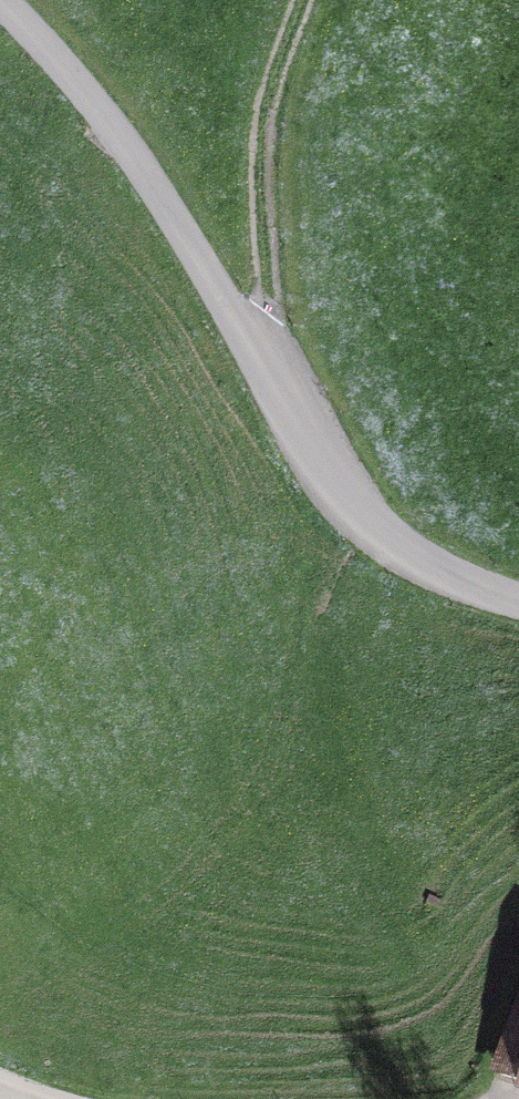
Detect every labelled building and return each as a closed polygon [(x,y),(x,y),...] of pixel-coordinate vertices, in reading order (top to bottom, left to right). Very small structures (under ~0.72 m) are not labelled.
[(503,1062),(518,1069),(518,1021),(503,1062)]
